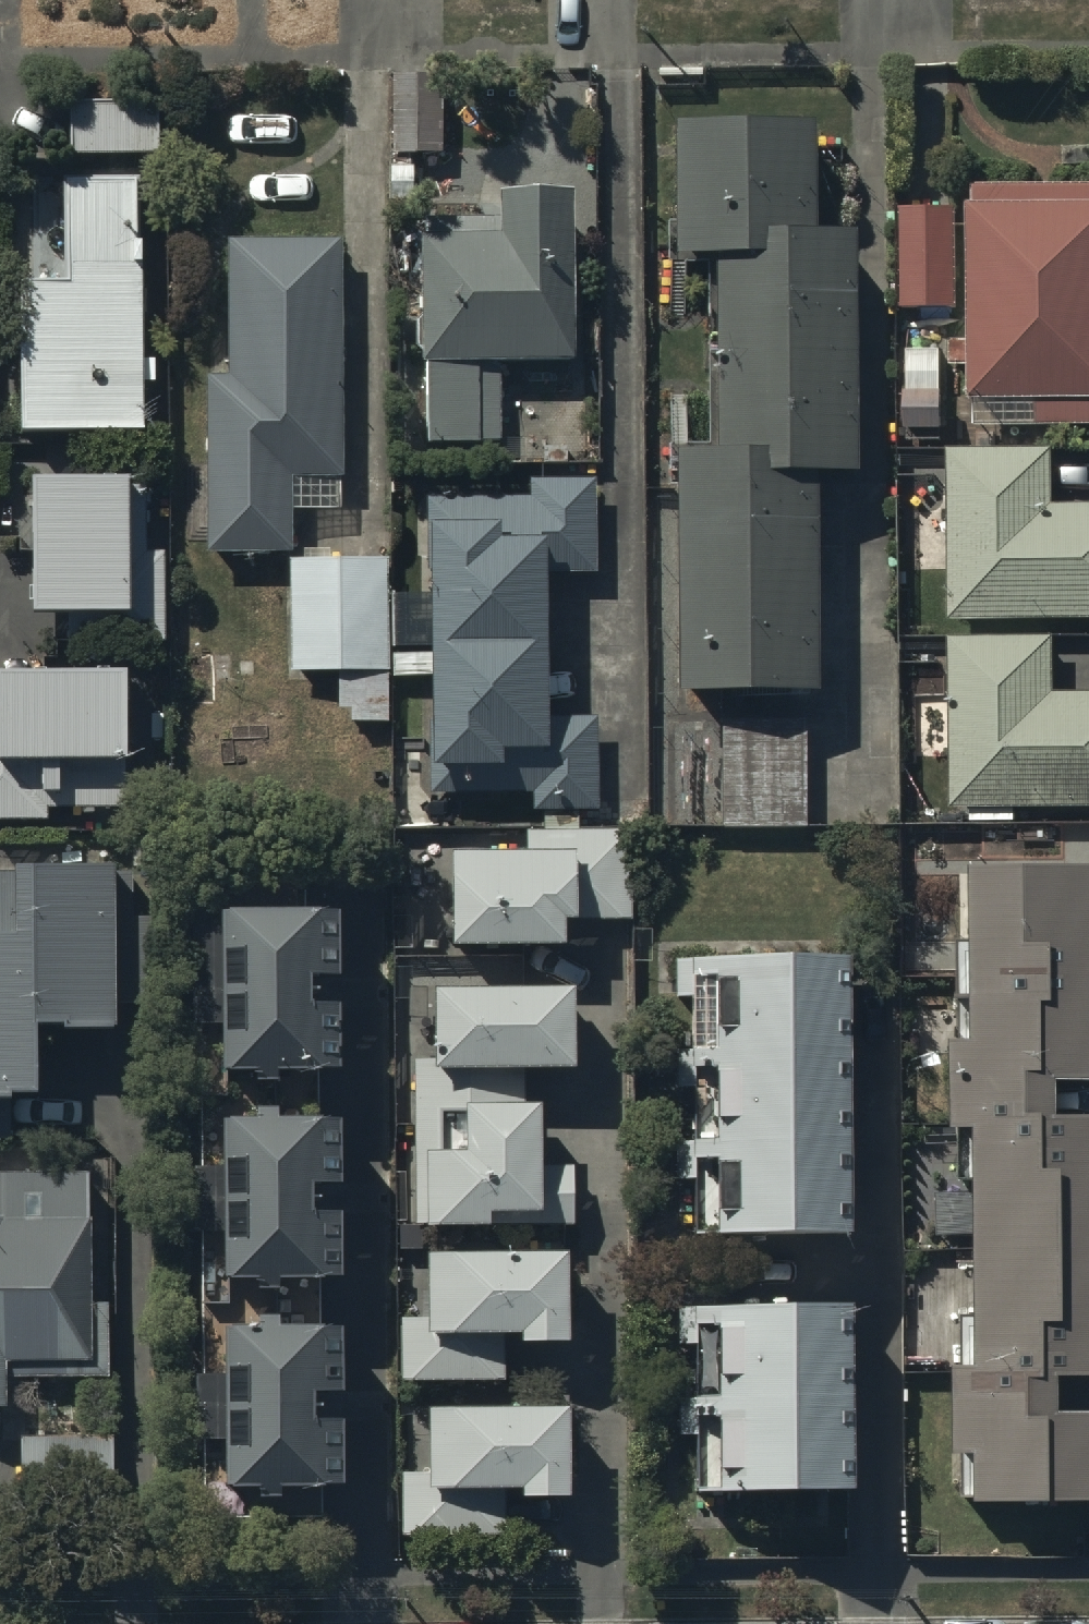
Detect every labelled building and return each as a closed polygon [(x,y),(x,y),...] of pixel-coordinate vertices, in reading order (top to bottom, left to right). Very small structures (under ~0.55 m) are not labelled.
[(445,79),(392,78),(392,158),(444,159),(445,79)] [(68,109),(68,162),(162,163),(162,110),(68,109)] [(810,249),(810,135),(674,135),(674,273),(715,272),(716,465),(677,466),(678,701),(817,701),(816,482),(853,482),(852,249),(810,249)] [(136,256),(136,189),(68,189),(67,289),(22,288),(21,442),(141,443),(142,388),(155,388),(155,364),(140,364),(141,256),(136,256)] [(977,192),(977,215),(970,215),(971,405),(980,405),(980,431),(1088,431),(1088,192),(977,192)] [(571,369),(571,201),(501,201),(501,222),(427,222),(427,244),(423,244),(422,372),(429,372),(429,452),(498,452),(498,369),(571,369)] [(956,314),(956,211),(899,211),(899,314),(956,314)] [(341,517),(341,246),(227,246),(227,383),(207,383),(207,558),(290,558),(290,517),(341,517)] [(942,436),(942,346),(906,346),(906,442),(938,443),(938,436),(942,436)] [(950,457),(950,625),(1088,625),(1088,508),(1052,508),(1052,454),(1038,454),(1038,449),(964,449),(964,457),(950,457)] [(629,923),(629,834),(579,834),(579,816),(597,816),(597,722),(546,722),(546,577),(596,577),(596,486),(531,486),(531,503),(428,503),(427,549),(432,549),(432,797),(534,797),(534,816),(544,816),(545,832),(528,832),(528,859),(453,859),(453,957),(563,957),(563,933),(577,933),(577,923),(629,923)] [(145,487),(33,487),(32,628),(122,628),(122,650),(165,650),(165,557),(145,557),(145,487)] [(388,565),(288,565),(288,678),(339,678),(340,714),(351,714),(351,726),(396,726),(396,677),(388,677),(388,565)] [(951,641),(951,814),(968,813),(968,824),(1015,824),(1014,814),(1088,814),(1088,698),(1053,698),(1053,643),(1042,643),(1042,637),(961,638),(961,641),(951,641)] [(0,679),(0,828),(49,828),(49,814),(126,814),(125,679),(0,679)] [(0,880),(0,1145),(16,1145),(17,1108),(36,1108),(36,1035),(117,1036),(117,1009),(154,1009),(155,881),(0,880)] [(978,881),(978,1055),(955,1055),(955,1142),(981,1142),(980,1324),(964,1324),(964,1379),(959,1379),(959,1468),(983,1468),(983,1516),(1088,1516),(1088,1430),(1066,1430),(1065,1390),(1088,1390),(1088,1133),(1062,1133),(1062,1094),(1088,1094),(1088,881),(978,881)] [(317,918),(191,918),(191,1036),(222,1036),(222,1094),(255,1094),(255,1102),(277,1102),(277,1090),(327,1090),(327,1075),(340,1075),(340,1022),(313,1022),(313,994),(338,994),(338,931),(317,931),(317,918)] [(855,1251),(851,958),(678,960),(678,1003),(698,1003),(698,1054),(676,1054),(676,1096),(692,1095),(693,1143),(676,1143),(676,1180),(692,1180),(693,1253),(855,1251)] [(574,998),(434,998),(434,1066),(413,1066),(413,1176),(426,1176),(426,1237),(490,1237),(490,1225),(527,1225),(527,1232),(574,1232),(574,1169),(540,1169),(540,1116),(526,1116),(526,1084),(574,1084),(574,998)] [(260,1138),(224,1138),(224,1178),(194,1178),(194,1244),(225,1244),(225,1300),(260,1300),(260,1309),(279,1309),(279,1299),(324,1299),(324,1292),(341,1292),(341,1233),(311,1233),(311,1201),(339,1201),(339,1140),(276,1140),(276,1124),(260,1124),(260,1138)] [(0,1180),(0,1414),(7,1414),(7,1381),(107,1381),(107,1311),(91,1311),(91,1180),(0,1180)] [(568,1263),(427,1263),(427,1321),(400,1321),(400,1388),(504,1388),(504,1349),(521,1349),(521,1356),(568,1356),(568,1263)] [(858,1509),(854,1304),(677,1307),(678,1353),(693,1353),(694,1399),(682,1399),(683,1443),(698,1443),(699,1512),(858,1509)] [(261,1346),(225,1346),(226,1383),(196,1383),(196,1452),(227,1452),(227,1503),(261,1503),(261,1516),(280,1516),(280,1504),(327,1504),(327,1499),(339,1499),(339,1444),(315,1444),(315,1412),(341,1412),(341,1347),(281,1347),(281,1330),(261,1330),(261,1346)] [(565,1508),(566,1421),(429,1420),(428,1480),(402,1479),(401,1540),(505,1541),(505,1499),(523,1499),(523,1508),(565,1508)] [(113,1442),(21,1442),(21,1522),(114,1522),(113,1442)]
